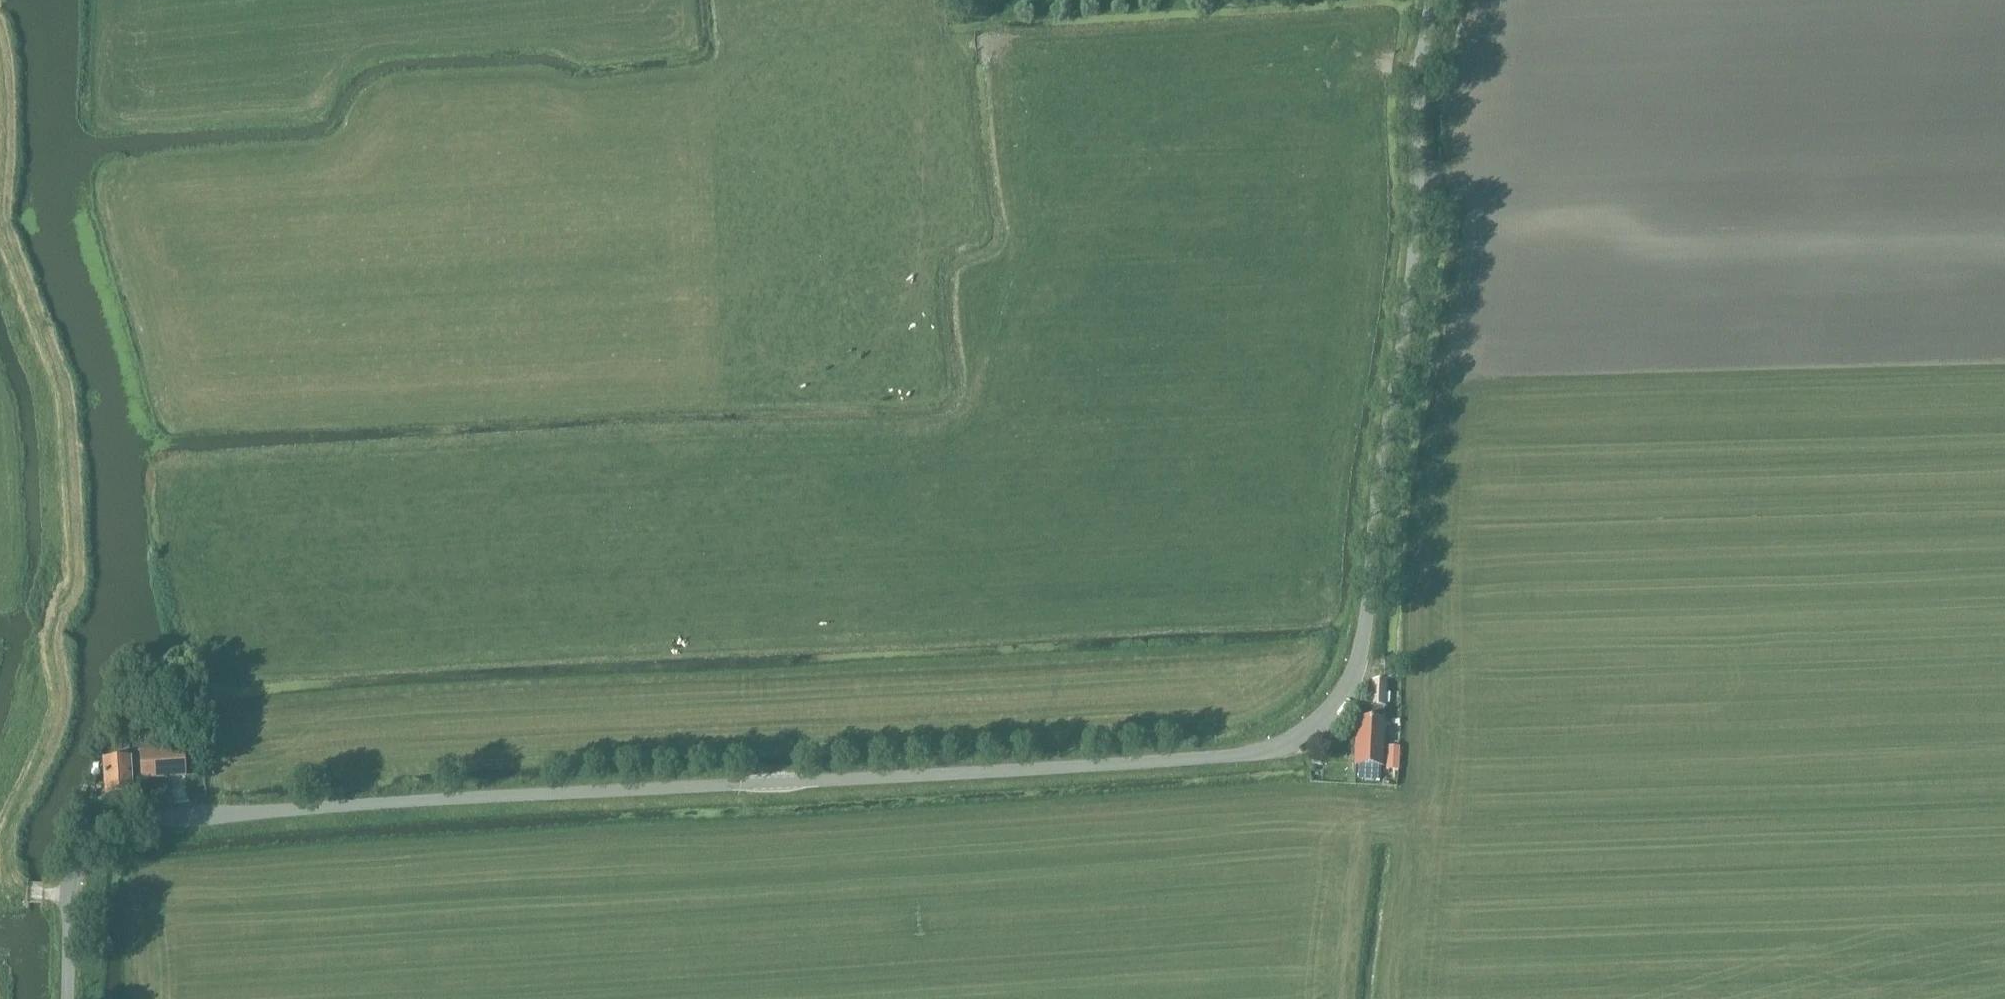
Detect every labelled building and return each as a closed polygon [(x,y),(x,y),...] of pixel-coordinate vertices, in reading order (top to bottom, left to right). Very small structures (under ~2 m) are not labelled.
[(1356,765),(1356,780),(1380,781),(1380,766),(1381,766),(1384,721),(1383,721),(1384,709),(1385,709),(1386,683),(1371,683),(1370,706),(1364,705),(1359,710),(1358,720),(1356,765)] [(135,740),(130,740),(130,747),(131,763),(132,781),(141,780),(186,778),(185,750),(172,750),(171,738),(159,738),(158,718),(134,719),(135,740)] [(1387,745),(1387,757),(1399,758),(1399,746),(1387,745)] [(117,747),(118,761),(104,762),(105,795),(132,793),(132,781),(131,763),(130,747),(117,747)] [(1387,757),(1386,769),(1398,770),(1399,758),(1387,757)]
